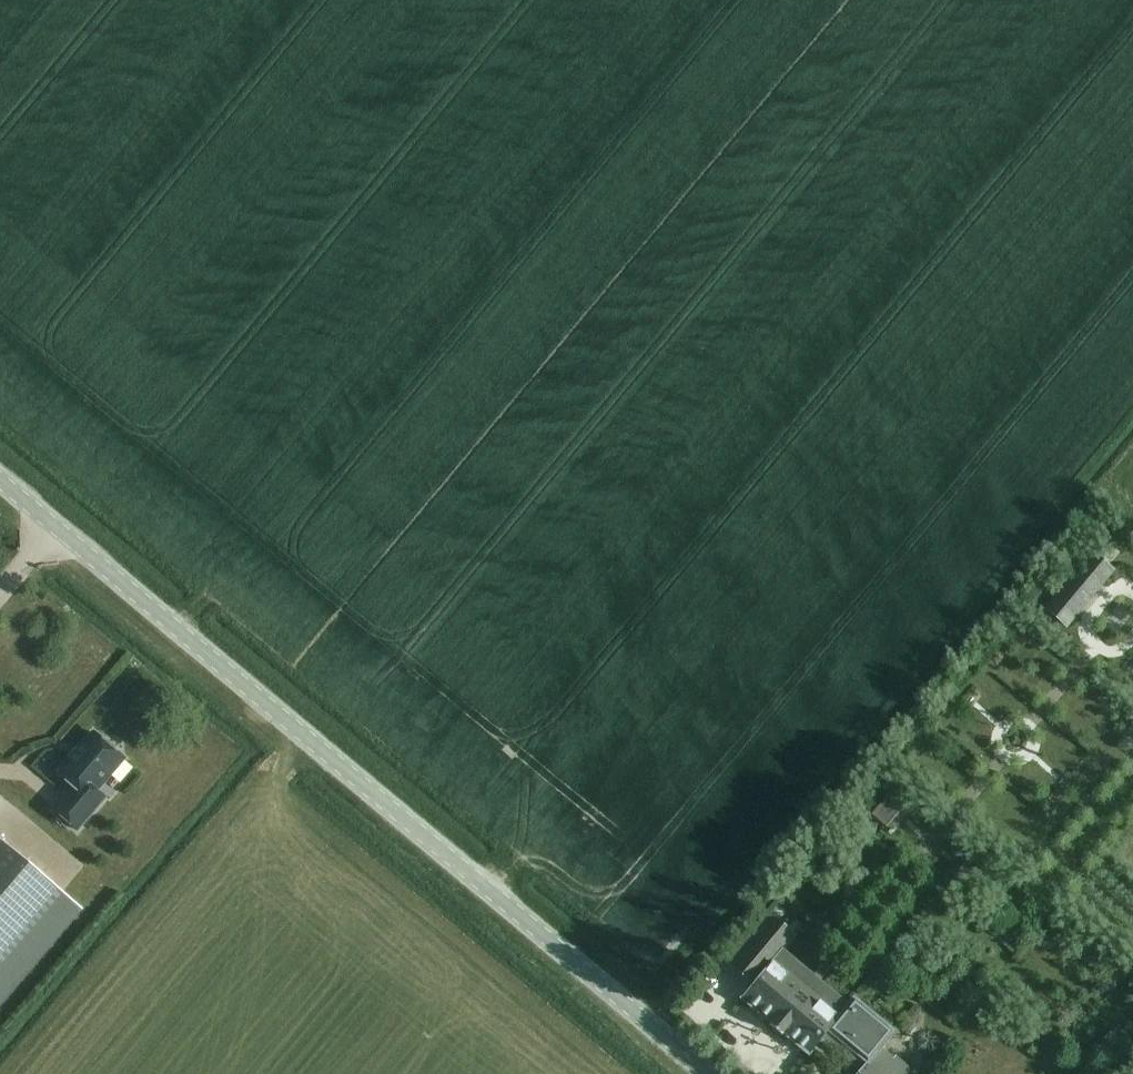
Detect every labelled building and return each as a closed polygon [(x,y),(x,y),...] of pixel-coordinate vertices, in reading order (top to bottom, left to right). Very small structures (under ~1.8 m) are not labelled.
[(1091,554),(1075,572),(1096,590),(1112,572),(1091,554)] [(1060,590),(1045,608),(1066,626),(1081,608),(1060,590)] [(124,759),(114,750),(114,747),(107,741),(103,741),(94,733),(58,774),(73,787),(53,810),(77,830),(104,798),(96,791),(124,759)] [(84,919),(56,891),(0,844),(0,1025),(84,919)] [(762,914),(724,959),(754,985),(773,962),(787,945),(792,939),(762,914)] [(1045,923),(1042,935),(1055,937),(1057,926),(1045,923)] [(754,985),(742,1000),(808,1055),(827,1031),(839,1017),(773,962),(754,985)] [(827,1031),(869,1066),(863,1073),(915,1073),(898,1059),(884,1048),(896,1034),(854,999),(853,1000),(839,1017),(827,1031)]
